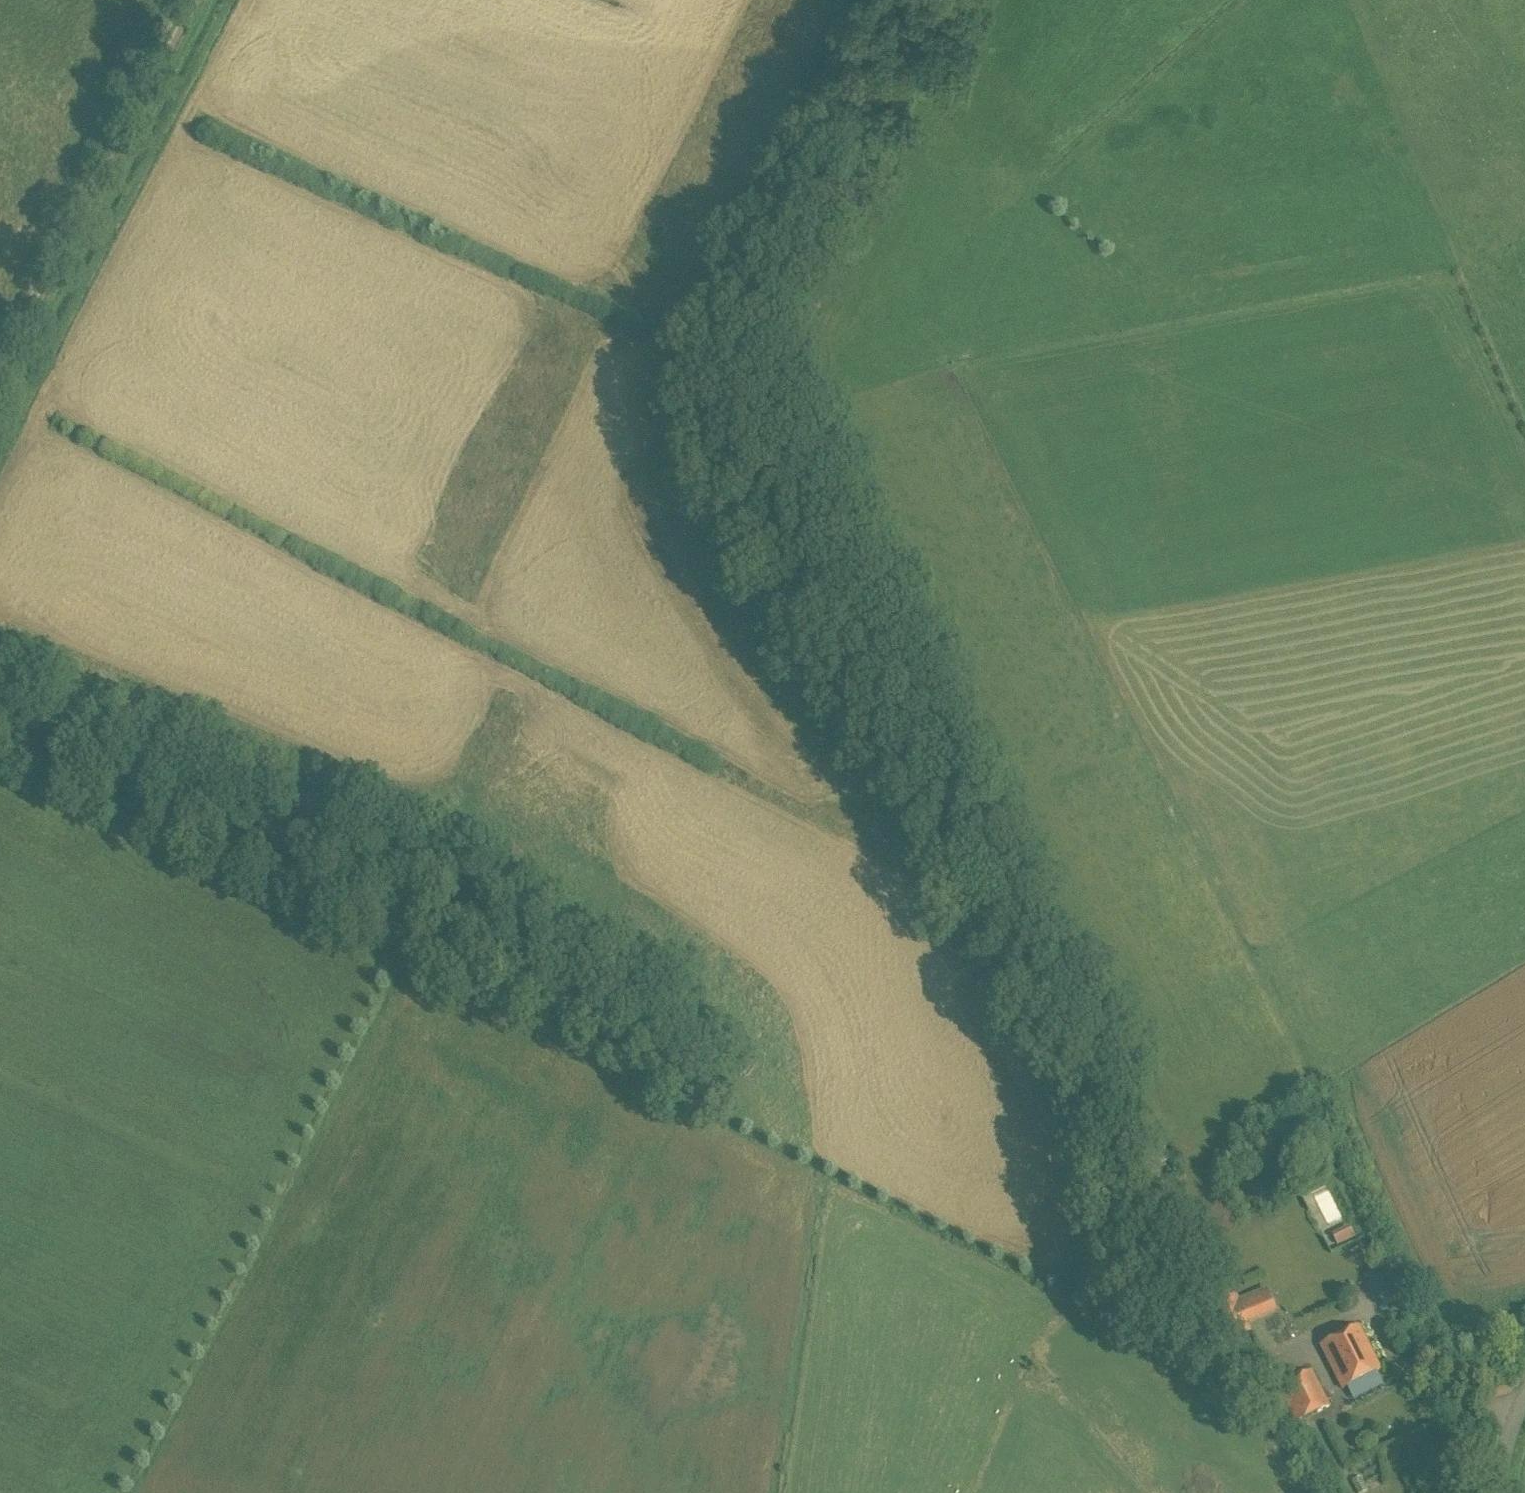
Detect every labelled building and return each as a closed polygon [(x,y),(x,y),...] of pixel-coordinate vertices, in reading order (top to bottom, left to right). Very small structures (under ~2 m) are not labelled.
[(1331,1234),(1335,1241),(1337,1246),(1356,1237),(1350,1226),(1331,1234)] [(1205,1291),(1208,1299),(1212,1308),(1225,1339),(1246,1330),(1242,1322),(1274,1308),(1268,1294),(1239,1306),(1235,1298),(1229,1281),(1205,1291)] [(1342,1389),(1380,1369),(1358,1327),(1320,1347),(1342,1389)] [(1311,1368),(1306,1371),(1277,1385),(1296,1423),(1330,1406),(1311,1368)]
